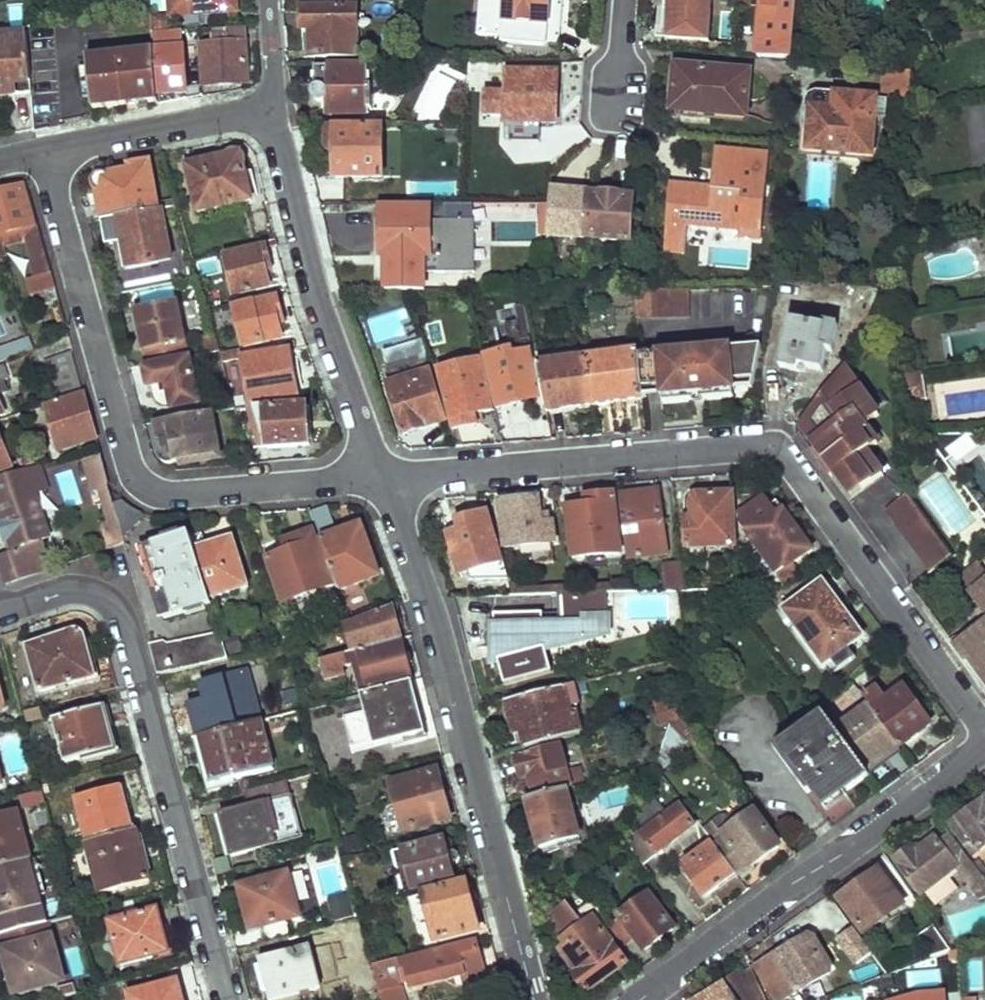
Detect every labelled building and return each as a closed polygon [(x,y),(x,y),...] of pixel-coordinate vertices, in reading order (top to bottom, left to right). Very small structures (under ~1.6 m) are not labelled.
[(173,17),(198,16),(197,0),(172,0),(173,17)] [(198,16),(235,13),(235,0),(197,0),(198,16)] [(501,44),(560,48),(563,0),(480,0),(477,35),(502,37),(501,44)] [(668,40),(711,44),(712,0),(664,0),(664,2),(666,5),(670,6),(668,40)] [(761,57),(795,59),(801,0),(766,0),(761,57)] [(313,33),(313,61),(357,61),(358,11),(304,11),(304,33),(313,33)] [(154,51),(157,94),(186,92),(185,75),(184,58),(183,33),(153,34),(154,51)] [(36,94),(27,34),(0,38),(0,99),(36,94)] [(205,49),(206,88),(250,85),(247,34),(226,35),(226,39),(215,41),(215,47),(205,49)] [(89,57),(95,108),(157,102),(157,94),(154,51),(89,57)] [(672,63),(668,114),(751,120),(754,69),(672,63)] [(393,65),(368,65),(368,71),(317,70),(317,91),(319,92),(318,93),(316,96),(316,99),(316,102),(318,104),(321,105),(329,105),(329,117),(371,117),(371,113),(375,113),(374,98),(382,98),(390,80),(393,65)] [(474,65),(458,65),(458,73),(473,81),(474,76),(474,65)] [(474,65),(474,76),(504,76),(505,65),(474,65)] [(914,75),(891,72),(889,72),(885,100),(912,103),(914,75)] [(488,96),(488,121),(509,120),(509,127),(558,126),(558,77),(509,78),(510,95),(488,96)] [(811,100),(810,103),(809,108),(806,108),(804,127),(809,127),(806,149),(871,155),(875,123),(877,99),(834,96),(829,101),(824,95),(819,95),(817,95),(812,98),(811,100)] [(886,124),(889,101),(877,99),(875,123),(886,124)] [(338,155),(337,185),(384,184),(384,134),(331,134),(328,138),(329,153),(332,155),(338,155)] [(714,192),(673,190),(668,246),(689,248),(691,227),(692,214),(719,216),(718,230),(742,232),(741,239),(763,241),(770,157),(717,153),(715,172),(723,173),(721,192),(714,192)] [(186,169),(197,216),(251,203),(241,156),(186,169)] [(95,188),(100,221),(157,212),(156,205),(148,166),(129,169),(130,175),(100,181),(95,188)] [(715,172),(714,192),(721,192),(723,173),(715,172)] [(0,194),(0,235),(15,231),(33,259),(45,256),(37,224),(32,226),(23,188),(0,194)] [(555,214),(553,241),(590,243),(593,200),(569,200),(568,214),(555,214)] [(634,201),(593,200),(590,243),(633,244),(634,201)] [(176,201),(156,205),(157,212),(160,211),(178,208),(176,201)] [(160,216),(161,222),(181,219),(178,208),(160,211),(160,216)] [(381,213),(381,261),(433,261),(432,213),(381,213)] [(692,214),(691,227),(718,230),(719,216),(692,214)] [(118,245),(123,273),(168,267),(161,222),(160,216),(106,224),(109,247),(118,245)] [(668,246),(668,254),(689,256),(689,248),(668,246)] [(224,261),(235,298),(269,289),(264,272),(269,270),(264,250),(224,261)] [(51,275),(45,256),(33,259),(38,279),(51,275)] [(38,279),(26,281),(30,297),(55,290),(51,275),(38,279)] [(690,292),(665,293),(643,293),(643,321),(691,320),(690,292)] [(235,313),(245,350),(281,340),(276,319),(281,317),(277,301),(235,313)] [(135,310),(145,366),(184,360),(171,304),(135,310)] [(791,321),(780,371),(807,376),(808,371),(825,375),(830,354),(835,355),(841,327),(825,323),(824,328),(791,321)] [(32,353),(26,339),(0,349),(0,364),(32,353)] [(200,343),(202,356),(210,356),(220,354),(215,339),(200,343)] [(761,349),(643,360),(643,400),(662,397),(663,408),(689,405),(688,401),(708,399),(708,403),(734,401),(733,391),(732,383),(754,380),(761,349)] [(415,356),(420,374),(432,370),(426,353),(415,356)] [(83,394),(72,354),(47,363),(61,402),(83,394)] [(210,356),(217,381),(226,378),(223,364),(220,354),(210,356)] [(251,408),(298,398),(290,355),(242,364),(251,408)] [(487,365),(498,409),(544,400),(533,355),(487,365)] [(591,363),(596,407),(643,403),(643,400),(643,360),(643,358),(591,363)] [(166,410),(196,405),(189,362),(144,371),(142,375),(144,387),(148,389),(150,399),(152,402),(154,405),(157,408),(161,410),(166,410)] [(436,374),(451,423),(453,432),(476,427),(474,417),(491,413),(479,363),(436,374)] [(547,413),(596,407),(591,363),(540,371),(544,400),(547,413)] [(843,369),(801,430),(817,450),(837,478),(854,501),(885,478),(867,455),(878,446),(868,432),(864,428),(879,416),(855,385),(850,389),(844,381),(849,377),(843,369)] [(389,389),(404,439),(424,433),(422,425),(444,419),(431,376),(389,389)] [(849,377),(844,381),(850,389),(855,385),(849,377)] [(754,380),(732,383),(733,391),(753,389),(754,380)] [(59,453),(96,442),(83,394),(61,402),(45,407),(59,453)] [(252,411),(262,448),(311,444),(307,411),(269,413),(268,410),(252,411)] [(197,456),(198,461),(218,456),(210,415),(155,422),(160,453),(162,459),(166,460),(170,460),(197,456)] [(872,429),(868,432),(878,446),(882,443),(872,429)] [(923,436),(899,437),(900,446),(930,445),(923,436)] [(11,468),(0,437),(0,472),(11,468)] [(817,450),(813,453),(833,480),(837,478),(817,450)] [(82,502),(72,466),(53,471),(63,507),(82,502)] [(0,522),(37,511),(32,493),(15,497),(10,482),(0,485),(0,521),(0,522)] [(98,494),(107,524),(117,520),(113,507),(108,489),(98,494)] [(620,501),(630,563),(666,557),(658,497),(620,501)] [(953,557),(908,497),(888,513),(933,572),(953,557)] [(686,525),(687,552),(734,550),(730,499),(691,501),(692,524),(686,525)] [(738,525),(775,578),(792,565),(811,551),(783,515),(779,517),(766,499),(737,517),(738,525)] [(551,547),(554,547),(553,527),(541,527),(539,504),(499,506),(504,550),(519,549),(520,569),(553,567),(551,547)] [(117,520),(121,540),(140,526),(142,517),(136,514),(130,511),(126,509),(123,505),(113,507),(117,520)] [(567,513),(573,564),(622,559),(615,509),(567,513)] [(378,580),(361,528),(339,537),(329,511),(329,510),(311,517),(317,533),(337,594),(378,580)] [(11,541),(12,550),(48,537),(40,511),(37,511),(0,522),(6,542),(11,541)] [(449,539),(461,579),(502,567),(486,518),(458,526),(461,535),(449,539)] [(100,526),(107,552),(123,546),(121,540),(117,520),(107,524),(100,526)] [(282,544),(285,554),(314,543),(311,534),(282,544)] [(147,549),(169,620),(208,607),(207,599),(191,551),(187,540),(186,536),(147,549)] [(187,540),(191,551),(204,548),(199,536),(187,540)] [(191,551),(207,599),(246,587),(232,540),(204,548),(191,551)] [(268,560),(284,605),(329,586),(314,543),(285,554),(268,560)] [(50,571),(43,546),(0,560),(0,567),(7,585),(50,571)] [(800,577),(792,565),(775,578),(783,589),(800,577)] [(667,568),(669,595),(684,594),(681,567),(667,568)] [(969,596),(977,589),(984,583),(984,575),(979,567),(959,582),(969,596)] [(824,576),(781,608),(824,667),(867,635),(824,576)] [(977,589),(984,601),(984,583),(977,589)] [(977,589),(969,596),(981,612),(984,619),(984,601),(977,589)] [(608,596),(577,596),(568,597),(559,597),(560,617),(495,619),(495,644),(507,644),(508,648),(506,649),(505,650),(504,653),(504,655),(505,657),(507,660),(512,659),(513,663),(499,667),(506,691),(553,678),(548,657),(600,643),(595,622),(609,622),(608,596)] [(343,625),(350,654),(399,643),(389,610),(347,623),(343,625)] [(981,612),(975,616),(983,627),(984,625),(984,619),(981,612)] [(956,649),(969,667),(971,664),(984,682),(984,625),(983,627),(973,635),(956,649)] [(21,648),(34,694),(95,678),(83,645),(80,640),(78,638),(74,635),(70,634),(21,648)] [(153,646),(162,675),(226,660),(217,637),(170,647),(165,643),(153,646)] [(354,668),(361,696),(404,685),(410,683),(399,643),(350,654),(320,663),(323,684),(344,678),(343,670),(354,668)] [(191,706),(199,736),(235,727),(226,695),(246,690),(242,675),(202,686),(205,702),(191,706)] [(878,683),(862,694),(868,702),(902,748),(936,723),(905,681),(887,695),(878,683)] [(367,744),(368,749),(423,735),(417,714),(413,715),(404,685),(361,696),(365,712),(338,720),(345,749),(367,744)] [(520,732),(526,754),(584,739),(579,718),(575,720),(567,691),(525,702),(507,708),(513,734),(520,732)] [(868,773),(902,748),(868,702),(834,727),(868,773)] [(58,724),(69,765),(114,752),(103,711),(58,724)] [(823,713),(779,745),(826,809),(870,776),(868,773),(834,727),(823,713)] [(209,753),(216,784),(271,769),(258,722),(235,727),(199,736),(203,754),(209,753)] [(528,783),(536,805),(567,797),(573,795),(560,754),(517,765),(521,785),(528,783)] [(390,786),(401,828),(447,815),(443,801),(437,802),(430,775),(390,786)] [(302,840),(285,782),(244,793),(248,806),(218,814),(231,858),(302,840)] [(77,800),(89,842),(129,832),(124,813),(128,812),(121,788),(77,800)] [(631,848),(650,875),(664,864),(658,857),(695,828),(680,810),(669,817),(651,794),(631,848)] [(947,822),(973,859),(984,850),(984,795),(947,822)] [(528,807),(543,855),(581,844),(567,797),(536,805),(528,807)] [(14,809),(0,813),(0,935),(0,936),(0,942),(14,995),(61,982),(14,809)] [(730,824),(735,831),(754,817),(750,811),(730,824)] [(737,877),(739,879),(780,849),(754,817),(735,831),(730,824),(724,822),(707,835),(718,850),(737,877)] [(892,858),(922,897),(955,871),(978,900),(984,898),(984,877),(951,830),(940,838),(935,832),(917,847),(913,842),(892,858)] [(89,842),(101,893),(147,881),(133,831),(129,832),(89,842)] [(452,881),(442,843),(391,856),(397,879),(401,894),(452,881)] [(718,850),(689,872),(707,898),(737,877),(718,850)] [(834,897),(863,937),(908,904),(879,864),(834,897)] [(256,907),(261,929),(299,918),(298,912),(320,906),(311,872),(288,878),(287,874),(239,887),(245,910),(256,907)] [(935,905),(957,889),(949,878),(927,894),(935,905)] [(401,894),(397,879),(390,881),(394,896),(401,894)] [(429,923),(435,946),(477,933),(466,888),(422,899),(429,923)] [(429,923),(422,899),(417,900),(424,924),(429,923)] [(612,929),(628,951),(637,945),(646,955),(673,934),(649,900),(620,920),(621,922),(612,929)] [(256,907),(245,910),(252,932),(261,929),(256,907)] [(562,955),(578,977),(573,981),(587,998),(627,968),(598,930),(603,927),(601,924),(595,907),(574,922),(568,913),(549,927),(567,952),(562,955)] [(108,925),(121,969),(170,955),(157,912),(108,925)] [(951,950),(934,925),(917,936),(931,957),(951,950)] [(873,954),(853,926),(835,940),(855,967),(873,954)] [(808,932),(772,954),(796,994),(797,995),(838,970),(817,935),(808,932)] [(259,959),(268,997),(297,990),(299,995),(316,991),(320,983),(341,977),(330,940),(259,959)] [(400,963),(399,961),(370,968),(372,973),(376,991),(379,999),(402,999),(400,990),(398,985),(407,982),(463,968),(465,978),(466,983),(487,977),(478,943),(400,963)] [(772,999),(787,999),(796,994),(772,954),(752,966),(772,999)] [(463,968),(407,982),(409,992),(465,978),(463,968)] [(741,977),(725,988),(725,986),(702,999),(756,999),(741,977)] [(131,999),(182,999),(178,985),(130,998),(131,999)] [(947,989),(919,991),(890,999),(948,999),(947,989)]
